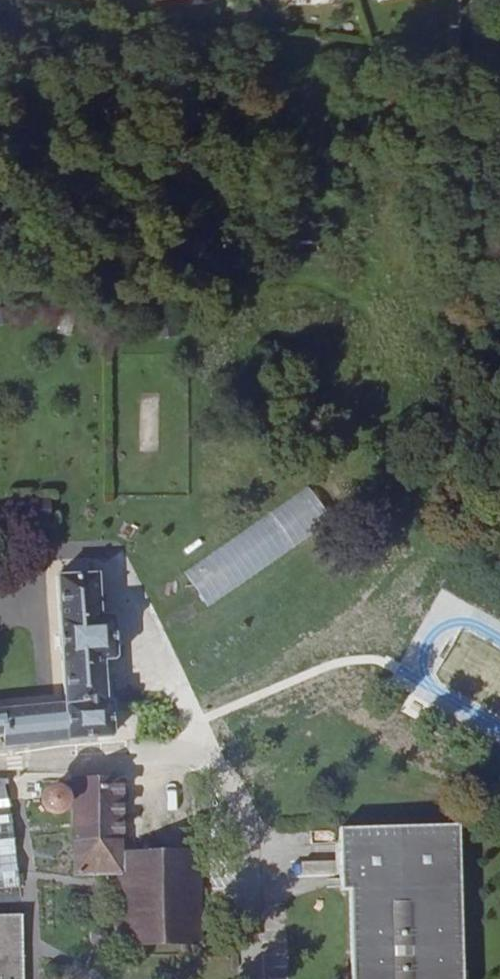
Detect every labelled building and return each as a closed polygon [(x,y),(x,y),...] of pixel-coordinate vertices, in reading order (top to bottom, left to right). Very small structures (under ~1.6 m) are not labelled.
[(206,605),(334,523),(311,488),(184,569),(206,605)] [(0,713),(0,739),(3,739),(4,750),(112,740),(110,705),(106,704),(104,661),(115,660),(113,617),(101,617),(98,576),(93,577),(63,578),(57,579),(64,707),(52,708),(0,713)] [(121,782),(72,782),(75,876),(118,875),(119,942),(201,940),(199,858),(123,859),(121,782)] [(10,811),(2,783),(0,783),(0,811),(10,811)] [(57,790),(53,790),(49,790),(45,793),(42,796),(41,800),(41,804),(43,808),(47,811),(51,813),(55,813),(59,811),(62,808),(64,805),(65,800),(63,796),(61,793),(57,790)] [(20,893),(13,824),(10,811),(0,811),(0,895),(20,893)] [(339,835),(341,897),(350,897),(352,978),(464,978),(459,831),(339,835)] [(20,920),(0,921),(0,978),(22,978),(20,920)]
